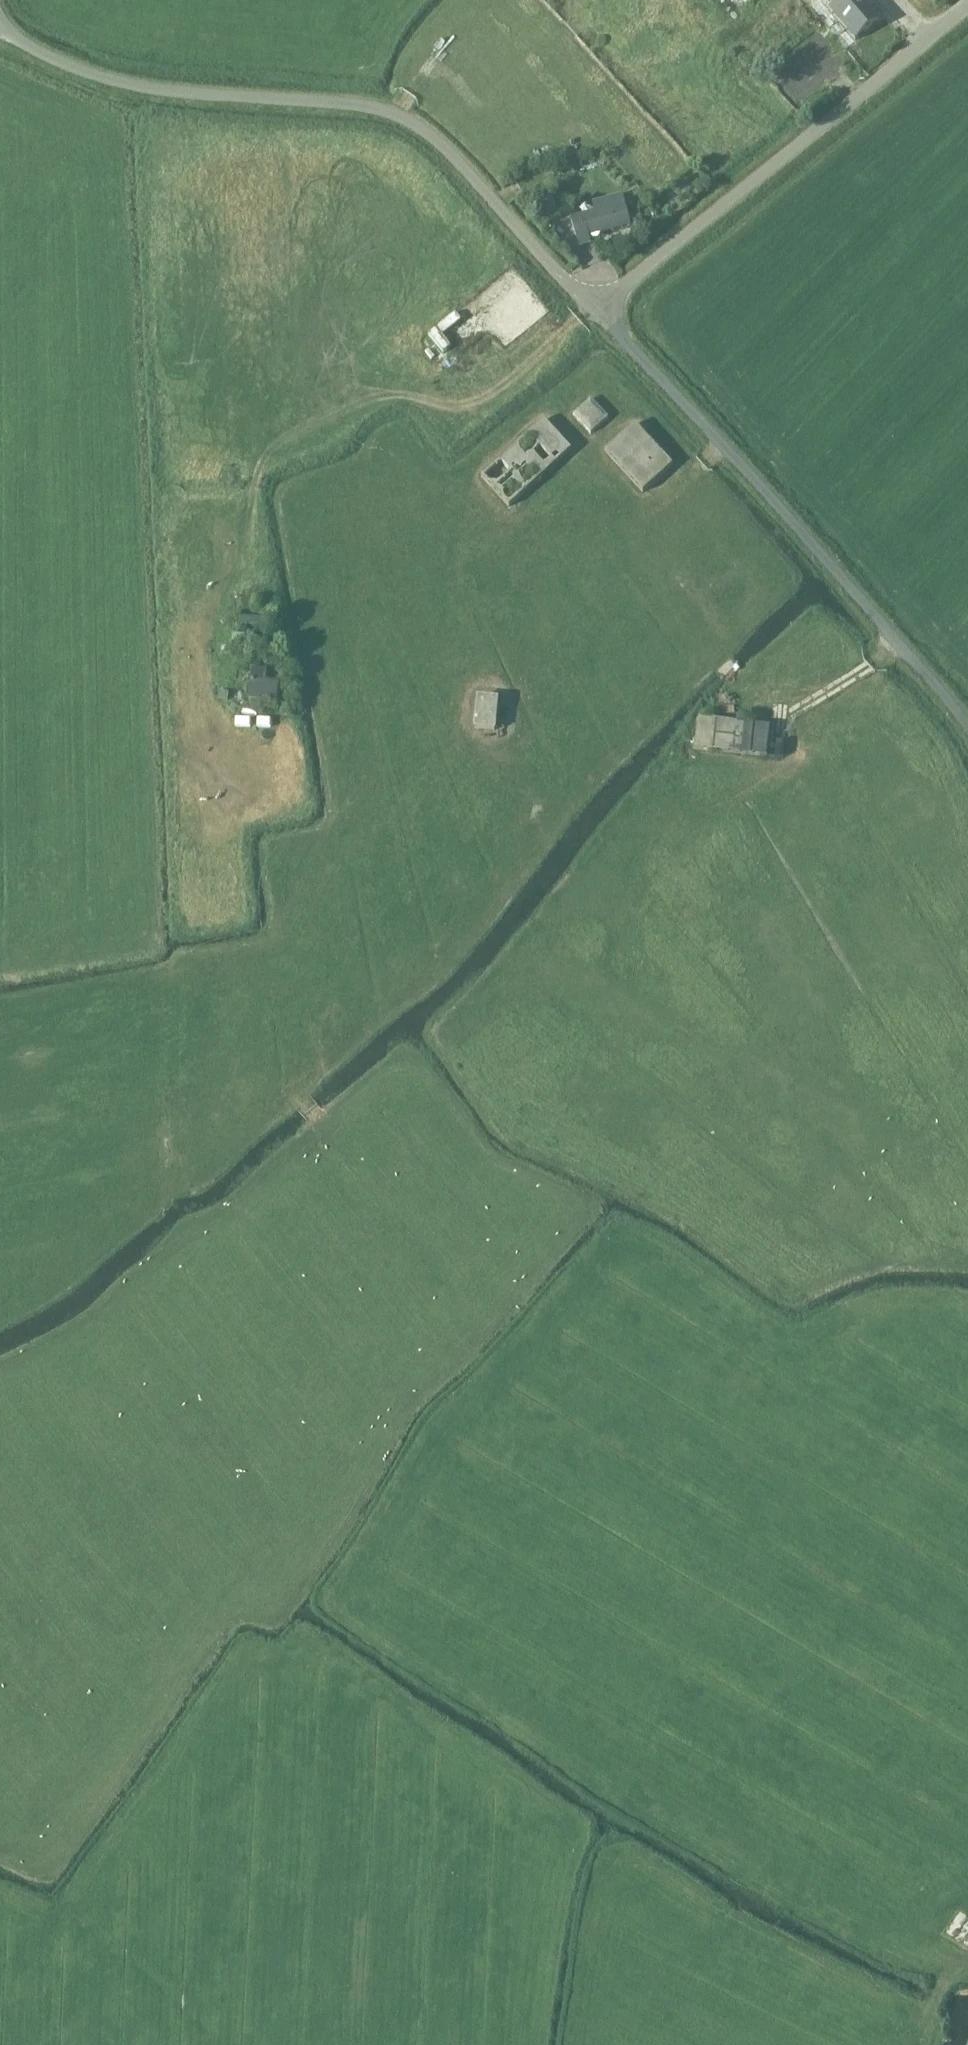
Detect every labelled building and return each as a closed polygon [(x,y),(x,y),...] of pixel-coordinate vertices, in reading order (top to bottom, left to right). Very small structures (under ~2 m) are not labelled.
[(854,42),(878,21),(861,0),(834,0),(836,3),(827,10),(854,42)] [(555,191),(533,200),(536,207),(543,225),(567,215),(566,211),(571,209),(566,195),(558,198),(555,191)] [(588,237),(629,226),(621,195),(591,204),(593,212),(570,218),(577,244),(589,241),(588,237)] [(603,423),(586,404),(569,419),(586,438),(603,423)] [(565,460),(542,432),(488,477),(510,505),(565,460)] [(671,477),(635,438),(611,460),(647,499),(671,477)] [(247,700),(276,703),(278,684),(264,682),(265,671),(250,670),(247,700)] [(499,713),(478,710),(473,734),(495,738),(499,713)] [(701,731),(698,757),(763,765),(766,738),(701,731)] [(951,1920),(942,1933),(959,1945),(967,1932),(967,1917),(958,1910),(951,1920)]
